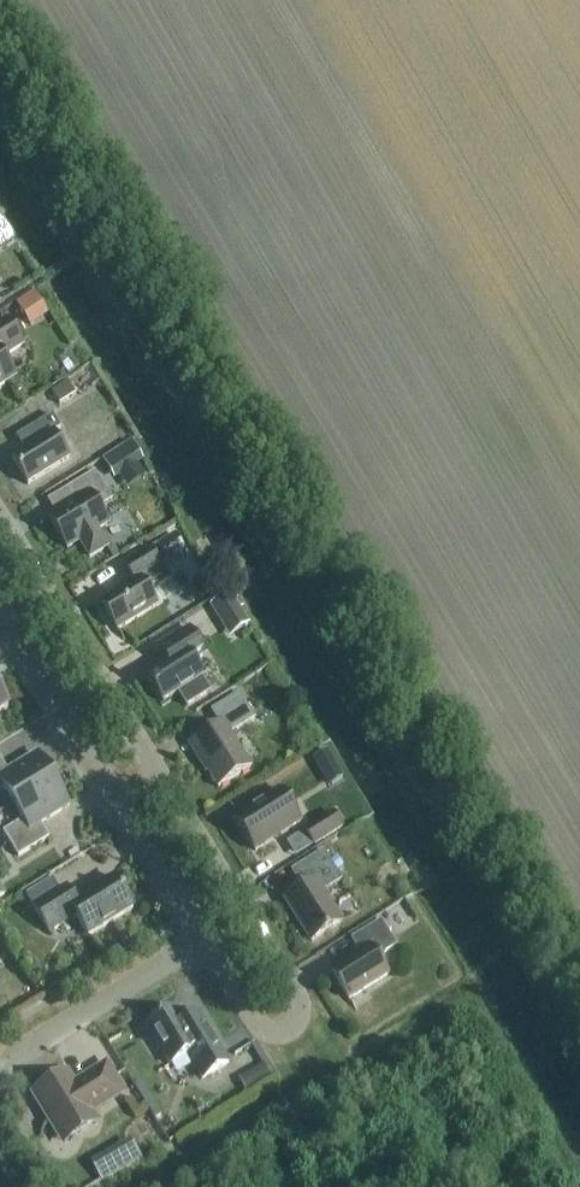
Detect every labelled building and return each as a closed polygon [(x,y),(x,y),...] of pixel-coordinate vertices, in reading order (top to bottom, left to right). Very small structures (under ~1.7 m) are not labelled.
[(15,378),(3,359),(23,346),(7,320),(0,324),(0,388),(15,378)] [(69,460),(53,434),(60,429),(52,415),(30,429),(38,442),(11,459),(28,485),(69,460)] [(105,453),(124,486),(150,471),(131,438),(105,453)] [(48,519),(68,549),(79,542),(89,559),(107,548),(97,531),(108,524),(99,508),(112,500),(95,472),(68,489),(76,502),(48,519)] [(101,604),(118,631),(157,606),(147,589),(155,584),(158,588),(169,581),(150,551),(126,566),(136,582),(101,604)] [(230,595),(213,606),(226,627),(243,617),(230,595)] [(147,676),(163,703),(179,693),(187,707),(210,692),(201,679),(203,678),(193,662),(206,655),(189,628),(166,643),(175,658),(147,676)] [(220,726),(189,745),(200,763),(202,761),(219,788),(251,767),(231,734),(256,719),(240,694),(211,711),(220,726)] [(38,755),(9,773),(0,759),(0,793),(5,789),(15,805),(54,780),(38,755)] [(70,806),(54,780),(15,805),(25,821),(4,833),(20,858),(50,839),(41,824),(70,806)] [(280,792),(234,820),(255,853),(300,824),(280,792)] [(342,829),(333,815),(304,833),(313,847),(342,829)] [(302,892),(286,902),(311,943),(340,925),(321,895),(341,882),(323,853),(290,873),(302,892)] [(75,918),(88,938),(133,910),(122,893),(124,887),(118,886),(113,879),(75,903),(66,889),(59,893),(34,909),(49,934),(75,918)] [(52,881),(26,898),(34,909),(59,893),(52,881)] [(350,941),(360,956),(331,974),(348,1001),(388,976),(377,959),(396,947),(380,922),(350,941)] [(189,1037),(173,1010),(140,1030),(155,1055),(161,1051),(170,1066),(187,1056),(202,1080),(196,1084),(206,1101),(239,1081),(206,1027),(189,1037)] [(66,1076),(34,1095),(61,1140),(93,1120),(89,1114),(121,1094),(105,1068),(73,1088),(66,1076)] [(131,1146),(114,1156),(124,1172),(141,1161),(131,1146)]
